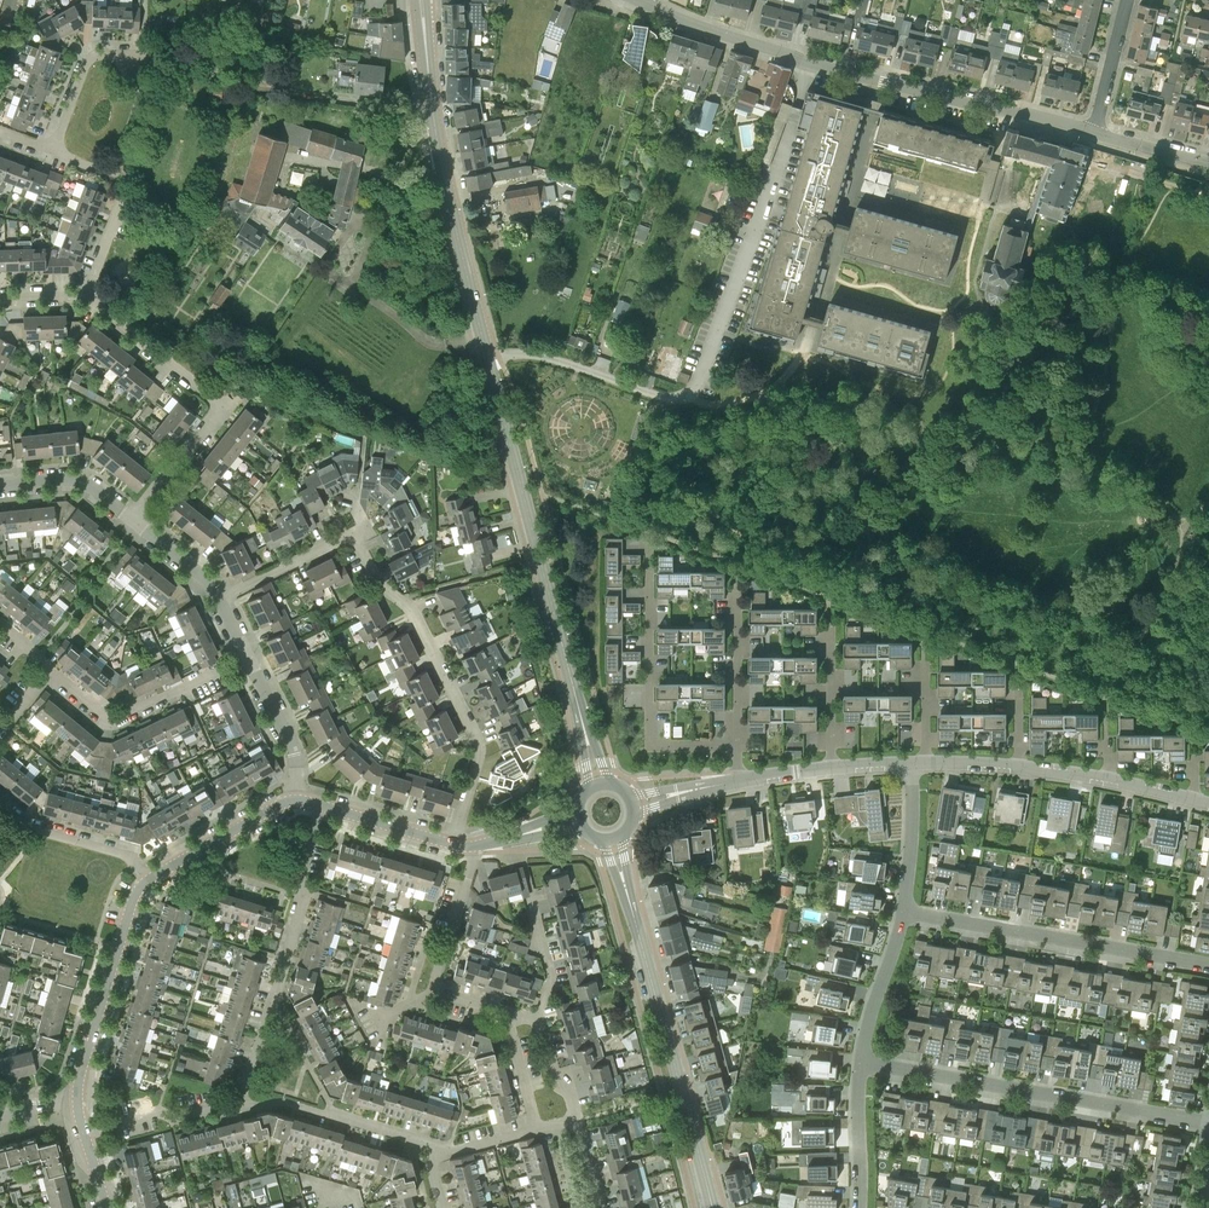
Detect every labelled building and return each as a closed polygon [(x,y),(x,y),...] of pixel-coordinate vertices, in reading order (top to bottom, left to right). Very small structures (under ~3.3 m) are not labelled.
[(105,31),(106,6),(97,5),(97,0),(93,0),(92,8),(88,8),(87,23),(92,23),(91,26),(99,27),(99,31),(105,31)] [(118,28),(119,7),(120,0),(118,0),(115,0),(115,6),(106,6),(105,31),(110,31),(111,27),(118,28)] [(734,0),(717,0),(714,10),(731,14),(734,0)] [(731,14),(747,18),(752,0),(734,0),(731,14)] [(784,0),(764,0),(768,1),(767,4),(765,3),(761,22),(778,26),(784,0)] [(778,26),(795,31),(799,12),(799,9),(806,11),(809,0),(794,0),(794,2),(784,0),(778,26)] [(831,12),(816,8),(817,0),(809,0),(806,11),(804,20),(811,22),(808,33),(824,37),(831,12)] [(856,12),(866,14),(869,0),(859,0),(857,8),(856,12)] [(1096,23),(1100,6),(1076,0),(1065,0),(1064,4),(1074,6),(1073,7),(1082,9),(1080,18),(1096,23)] [(351,15),(361,16),(363,2),(355,1),(351,15)] [(447,25),(484,30),(486,30),(486,19),(480,14),(480,2),(473,3),(445,2),(446,25),(447,25)] [(577,6),(565,2),(561,12),(554,9),(544,35),(564,42),(577,6)] [(1157,15),(1166,17),(1168,11),(1140,4),(1136,17),(1156,22),(1157,15)] [(84,23),(87,23),(88,8),(81,7),(77,10),(74,5),(62,12),(75,34),(80,31),(78,27),(84,23)] [(139,33),(139,25),(140,18),(132,17),(133,7),(119,7),(118,28),(125,28),(125,32),(139,33)] [(850,37),(851,32),(856,12),(857,8),(851,7),(848,15),(847,16),(831,12),(824,37),(841,42),(843,35),(850,37)] [(70,37),(75,34),(62,12),(51,18),(53,23),(48,26),(44,37),(58,43),(61,36),(61,37),(68,33),(70,37)] [(1189,36),(1197,38),(1201,18),(1187,15),(1181,43),(1187,45),(1189,36)] [(855,45),(872,50),(876,30),(868,27),(870,18),(862,16),(855,45)] [(901,33),(904,34),(907,20),(904,19),(904,18),(897,16),(894,27),(878,23),(876,30),(872,50),(890,54),(892,45),(893,45),(895,36),(900,37),(901,33)] [(1133,31),(1152,36),(1154,30),(1156,22),(1136,17),(1133,31)] [(1057,29),(1093,38),(1096,23),(1080,18),(1078,27),(1059,22),(1057,29)] [(1203,39),(1208,40),(1208,20),(1201,18),(1197,38),(1203,39)] [(919,61),(924,39),(926,32),(911,28),(913,21),(907,20),(904,34),(906,34),(905,39),(907,40),(903,57),(919,61)] [(381,37),(402,40),(400,21),(367,23),(368,34),(379,36),(379,37),(381,37)] [(627,51),(624,58),(641,72),(647,40),(659,37),(657,35),(656,33),(649,28),(650,25),(633,23),(635,33),(632,40),(627,41),(623,51),(627,51)] [(939,45),(947,48),(953,26),(944,24),(941,35),(932,33),(930,40),(924,39),(919,61),(934,65),(939,45)] [(447,42),(465,43),(475,45),(476,34),(486,35),(487,30),(486,30),(484,30),(447,25),(447,42)] [(949,69),(965,73),(973,42),(958,38),(960,28),(953,26),(947,48),(954,50),(949,69)] [(1012,85),(1018,61),(1019,55),(1010,53),(1008,60),(1002,59),(1010,30),(1001,28),(1000,32),(994,58),(1001,60),(996,81),(1012,85)] [(1074,42),(1072,49),(1089,53),(1093,38),(1057,29),(1056,28),(1054,37),(1074,42)] [(987,56),(994,58),(1000,32),(992,30),(988,44),(989,45),(988,46),(973,42),(965,73),(981,77),(987,56)] [(1130,44),(1149,49),(1151,41),(1152,36),(1133,31),(1130,44)] [(676,66),(676,65),(685,37),(674,33),(666,60),(658,58),(655,71),(662,74),(665,62),(671,64),(671,65),(676,66)] [(36,57),(59,66),(61,61),(57,59),(60,52),(55,50),(58,43),(44,37),(41,45),(40,44),(36,57)] [(370,55),(404,60),(402,40),(381,37),(380,44),(373,43),(370,55)] [(676,65),(691,69),(700,42),(685,37),(676,65)] [(706,67),(716,70),(723,50),(714,47),(714,46),(700,42),(691,69),(687,80),(701,85),(706,67)] [(1126,58),(1154,65),(1156,59),(1147,57),(1149,49),(1130,44),(1126,58)] [(447,58),(484,62),(485,53),(475,52),(476,47),(467,47),(447,45),(447,58)] [(1054,49),(1047,48),(1046,47),(1042,63),(1042,64),(1050,66),(1053,55),(1054,49)] [(733,51),(721,85),(723,85),(721,92),(732,96),(742,66),(751,68),(755,58),(746,55),(733,51)] [(1070,54),(1069,59),(1068,61),(1084,65),(1086,58),(1070,54)] [(25,67),(51,77),(53,70),(57,71),(59,66),(36,57),(32,65),(26,63),(25,67)] [(448,72),(470,73),(470,68),(476,68),(476,73),(483,74),(483,70),(489,71),(490,62),(484,62),(447,58),(448,72)] [(1018,61),(1012,85),(1029,89),(1032,78),(1039,79),(1042,64),(1042,63),(1035,62),(1034,65),(1018,61)] [(1178,73),(1180,64),(1169,61),(1166,70),(1169,71),(1178,73)] [(383,67),(338,62),(335,84),(352,87),(352,90),(380,94),(383,67)] [(771,62),(771,63),(767,74),(773,76),(768,91),(770,92),(766,104),(772,106),(769,115),(775,117),(792,69),(777,64),(771,62)] [(1175,84),(1173,92),(1181,94),(1188,66),(1180,64),(1178,73),(1175,84)] [(1142,118),(1148,94),(1154,70),(1153,70),(1139,66),(1137,73),(1146,76),(1141,93),(1133,91),(1131,97),(1127,114),(1142,118)] [(26,81),(50,90),(52,85),(48,84),(51,77),(25,67),(23,71),(30,73),(26,81)] [(1043,93),(1059,97),(1064,77),(1048,72),(1043,93)] [(453,101),(472,101),(473,76),(449,75),(449,90),(449,101),(453,101)] [(1064,77),(1059,97),(1075,101),(1081,81),(1064,77)] [(481,86),(490,87),(491,80),(481,78),(481,86)] [(16,91),(41,101),(44,94),(48,96),(50,90),(26,81),(23,90),(17,88),(16,91)] [(1173,92),(1175,84),(1164,81),(1160,97),(1148,94),(1142,118),(1157,121),(1161,104),(1161,102),(1170,104),(1173,92)] [(738,106),(753,112),(759,95),(744,89),(738,106)] [(815,90),(809,89),(797,128),(810,131),(783,225),(779,224),(750,326),(793,339),(794,334),(799,336),(802,323),(812,326),(822,330),(819,341),(823,342),(822,347),(923,376),(931,351),(926,350),(931,331),(830,302),(824,323),(814,320),(804,317),(829,230),(834,228),(839,230),(849,234),(845,249),(947,278),(959,236),(857,206),(851,227),(841,224),(836,223),(832,218),(863,109),(819,97),(819,99),(813,97),(815,90)] [(17,106),(41,115),(43,109),(39,108),(41,101),(16,91),(14,95),(20,98),(17,106)] [(719,100),(705,96),(695,126),(709,131),(719,100)] [(1188,130),(1196,102),(1196,101),(1187,98),(1186,102),(1178,101),(1172,125),(1188,130)] [(482,122),(486,121),(484,113),(484,114),(481,101),(472,101),(453,101),(458,126),(482,122)] [(1188,130),(1205,134),(1208,118),(1208,105),(1196,102),(1188,130)] [(41,115),(17,106),(12,119),(13,119),(10,126),(25,131),(27,124),(32,126),(35,119),(39,120),(41,115)] [(1001,162),(991,159),(996,142),(881,109),(875,132),(873,136),(877,137),(876,141),(988,172),(989,168),(998,171),(1001,162)] [(486,121),(482,122),(483,129),(460,133),(463,151),(487,147),(485,137),(490,136),(504,133),(501,118),(486,121)] [(350,207),(358,171),(369,125),(357,123),(352,141),(337,136),(337,134),(312,127),(312,129),(296,124),(290,143),(305,148),(305,149),(342,160),(332,201),(350,207)] [(1008,127),(1002,147),(1001,151),(1013,154),(1013,156),(1020,158),(1021,157),(1045,164),(1026,221),(1012,217),(1010,224),(1004,223),(994,258),(988,257),(980,285),(981,287),(986,288),(986,290),(986,294),(987,296),(989,300),(990,302),(992,303),(994,304),(997,305),(1001,304),(1004,304),(1006,303),(1007,301),(1008,300),(1010,297),(1011,295),(1013,287),(1020,289),(1026,267),(1020,266),(1030,231),(1036,215),(1059,221),(1059,218),(1067,220),(1070,208),(1071,209),(1087,166),(1086,166),(1089,154),(1091,146),(1074,141),(1072,148),(1060,144),(1060,145),(1019,134),(1020,130),(1008,127)] [(287,142),(258,133),(242,184),(239,196),(240,196),(239,197),(258,201),(257,204),(281,209),(285,211),(293,199),(272,191),(287,142)] [(491,171),(510,168),(509,161),(495,163),(493,155),(488,156),(487,147),(463,151),(466,169),(490,164),(491,171)] [(0,186),(10,160),(3,158),(5,154),(0,152),(0,186)] [(6,181),(15,184),(24,161),(18,159),(17,163),(10,160),(0,186),(4,187),(6,181)] [(25,195),(27,189),(34,169),(27,167),(29,163),(24,161),(15,184),(23,187),(21,194),(25,195)] [(471,190),(495,185),(494,181),(539,174),(537,167),(532,165),(526,165),(510,168),(468,175),(471,190)] [(43,204),(47,194),(50,186),(55,173),(43,168),(41,172),(34,169),(27,189),(38,193),(35,201),(43,204)] [(1200,186),(1208,188),(1208,170),(1205,169),(1200,186)] [(294,170),(291,180),(300,183),(303,173),(294,170)] [(58,189),(63,175),(55,173),(50,186),(57,189),(58,189)] [(80,198),(103,207),(105,201),(101,200),(104,192),(97,190),(98,185),(97,183),(89,180),(87,181),(85,185),(80,198)] [(232,181),(227,196),(235,198),(239,197),(240,196),(239,196),(242,184),(232,181)] [(548,201),(557,199),(555,184),(546,186),(546,185),(539,186),(538,185),(505,191),(509,214),(542,208),(541,201),(548,200),(548,201)] [(57,189),(50,186),(47,194),(55,197),(57,190),(58,189),(57,189)] [(103,207),(80,198),(74,195),(72,199),(78,202),(75,210),(95,217),(97,210),(101,212),(103,207)] [(266,235),(246,222),(257,204),(258,201),(239,197),(235,198),(212,204),(215,213),(230,209),(237,213),(229,226),(238,232),(232,242),(253,256),(266,235)] [(293,199),(285,211),(281,209),(278,214),(284,218),(278,228),(320,256),(331,238),(329,236),(334,229),(297,205),(299,202),(293,199)] [(345,226),(350,207),(332,201),(327,220),(345,226)] [(8,213),(16,216),(19,209),(11,206),(8,213)] [(64,220),(94,231),(96,226),(92,224),(95,217),(75,210),(72,218),(66,216),(64,220)] [(691,228),(706,233),(712,215),(699,211),(691,228)] [(561,222),(568,224),(569,218),(563,216),(561,222)] [(66,234),(85,242),(88,235),(92,236),(94,231),(64,220),(63,224),(69,226),(66,234)] [(635,237),(647,242),(653,226),(641,222),(635,237)] [(82,263),(85,256),(87,250),(83,249),(85,242),(66,234),(58,254),(60,254),(67,257),(82,263)] [(14,274),(19,274),(18,242),(14,242),(14,249),(5,249),(6,270),(13,270),(14,274)] [(25,270),(32,269),(31,248),(23,249),(22,242),(18,242),(19,274),(25,274),(25,270)] [(40,274),(53,273),(52,258),(45,258),(45,248),(31,248),(32,269),(40,269),(40,274)] [(78,272),(67,268),(67,257),(60,254),(60,273),(78,272)] [(67,268),(78,272),(82,263),(67,257),(67,268)] [(219,305),(220,306),(231,290),(221,283),(210,300),(213,302),(209,308),(214,312),(219,305)] [(38,338),(52,338),(51,315),(37,316),(38,338)] [(67,336),(73,336),(78,321),(66,321),(66,315),(51,315),(52,338),(67,337),(67,336)] [(24,339),(38,338),(37,316),(23,316),(23,322),(8,323),(18,338),(24,338),(24,339)] [(77,341),(88,350),(102,332),(91,323),(87,328),(78,321),(73,336),(77,340),(77,341)] [(9,358),(16,345),(15,344),(18,338),(8,323),(0,338),(0,354),(9,358)] [(88,350),(99,359),(113,341),(102,332),(88,350)] [(99,359),(109,368),(124,350),(113,341),(99,359)] [(127,369),(131,363),(135,359),(124,350),(109,368),(119,376),(126,368),(127,369)] [(9,358),(0,354),(0,369),(3,370),(9,358)] [(658,373),(674,379),(680,362),(665,356),(658,373)] [(116,380),(127,389),(141,372),(131,363),(127,369),(126,368),(119,376),(116,380)] [(40,375),(47,379),(49,373),(42,370),(40,375)] [(681,371),(679,380),(688,383),(691,375),(681,371)] [(143,393),(148,397),(158,385),(152,381),(152,380),(141,372),(127,389),(139,398),(143,393)] [(21,380),(26,382),(30,376),(24,373),(21,380)] [(37,381),(44,384),(47,379),(40,375),(37,381)] [(17,386),(23,389),(26,382),(21,380),(17,386)] [(69,386),(76,389),(78,384),(72,381),(69,386)] [(51,388),(58,392),(61,386),(54,382),(51,388)] [(88,395),(91,390),(78,384),(76,389),(88,395)] [(158,385),(148,397),(154,402),(164,390),(158,385)] [(101,402),(103,397),(91,390),(88,395),(101,402)] [(101,402),(107,405),(110,400),(103,397),(101,402)] [(169,413),(187,427),(196,416),(179,402),(169,413)] [(144,410),(150,414),(153,410),(148,405),(144,410)] [(263,421),(267,415),(255,406),(251,411),(246,408),(237,419),(254,433),(263,422),(263,421)] [(146,419),(150,414),(144,410),(140,414),(146,419)] [(178,438),(187,427),(169,413),(161,424),(178,438)] [(245,444),(254,433),(237,419),(228,430),(245,444)] [(170,449),(178,438),(161,424),(152,435),(170,449)] [(79,451),(86,453),(91,438),(81,435),(78,436),(77,429),(62,430),(65,453),(79,452),(79,451)] [(51,455),(65,453),(62,430),(49,432),(51,455)] [(136,435),(142,439),(146,435),(140,430),(136,435)] [(237,455),(245,444),(228,430),(219,441),(237,455)] [(37,457),(51,455),(49,432),(34,434),(37,457)] [(23,458),(37,457),(34,434),(21,435),(22,442),(14,442),(16,458),(23,458)] [(142,439),(148,444),(152,439),(146,435),(142,439)] [(93,456),(104,465),(118,447),(107,438),(103,443),(101,441),(91,438),(86,453),(93,455),(93,456)] [(228,466),(237,455),(219,441),(211,452),(228,466)] [(104,465),(115,473),(129,456),(118,447),(104,465)] [(158,452),(164,457),(168,452),(162,447),(158,452)] [(214,482),(219,476),(219,477),(228,466),(211,452),(202,463),(207,466),(202,472),(214,482)] [(115,473),(126,482),(140,465),(129,456),(115,473)] [(382,505),(408,475),(406,473),(399,482),(393,477),(394,470),(381,468),(383,457),(372,456),(371,466),(362,473),(361,488),(378,490),(382,494),(382,497),(378,497),(375,500),(382,505)] [(271,464),(276,468),(281,462),(276,458),(271,464)] [(316,469),(317,472),(327,492),(329,495),(346,487),(344,483),(349,480),(349,479),(356,480),(358,461),(342,460),(334,464),(333,461),(316,469)] [(266,470),(271,474),(276,468),(271,464),(266,470)] [(140,465),(126,482),(137,491),(151,473),(140,465)] [(214,482),(202,472),(197,478),(209,488),(214,482)] [(299,491),(304,501),(310,513),(325,506),(320,496),(327,492),(317,472),(303,479),(307,487),(299,491)] [(389,530),(406,521),(405,519),(412,516),(404,500),(408,498),(401,485),(409,476),(408,475),(382,505),(387,510),(390,514),(383,517),(389,530)] [(254,486),(259,490),(264,484),(259,480),(254,486)] [(212,490),(217,494),(222,488),(217,484),(212,490)] [(217,494),(222,498),(226,492),(222,488),(217,494)] [(162,512),(174,520),(187,503),(176,494),(162,512)] [(456,525),(475,520),(471,505),(465,506),(462,496),(446,501),(449,515),(453,514),(456,525)] [(55,516),(62,516),(66,500),(47,502),(48,506),(41,507),(43,528),(57,527),(55,516)] [(64,524),(74,533),(90,513),(86,509),(83,512),(77,507),(76,508),(66,500),(62,516),(67,520),(64,524)] [(282,516),(294,540),(305,534),(303,530),(309,527),(306,521),(312,517),(310,513),(304,501),(287,509),(289,513),(282,516)] [(34,529),(43,528),(41,507),(33,507),(33,503),(27,504),(31,535),(35,535),(34,529)] [(174,520),(184,529),(198,512),(187,503),(174,520)] [(27,536),(31,535),(27,504),(21,504),(22,509),(15,509),(17,531),(18,536),(27,535),(27,536)] [(623,516),(625,511),(608,505),(606,510),(623,516)] [(8,532),(17,531),(15,509),(7,510),(7,506),(1,506),(4,532),(5,538),(9,538),(8,532)] [(184,529),(196,538),(210,521),(198,512),(184,529)] [(68,541),(78,549),(97,524),(92,520),(94,516),(90,513),(74,533),(68,541)] [(295,542),(294,540),(282,516),(275,519),(279,527),(269,532),(267,527),(259,531),(269,549),(275,546),(282,543),(284,547),(295,542)] [(470,540),(489,535),(487,528),(478,531),(475,520),(456,525),(459,536),(457,536),(459,544),(470,541),(470,540)] [(210,542),(216,547),(226,534),(220,530),(221,529),(210,521),(196,538),(206,547),(210,542)] [(394,552),(411,543),(408,537),(409,533),(409,532),(405,531),(404,531),(398,533),(397,530),(408,524),(406,521),(389,530),(380,535),(385,544),(386,543),(390,549),(392,548),(394,552)] [(89,548),(99,556),(117,534),(106,526),(103,529),(97,524),(78,549),(84,554),(89,548)] [(228,564),(248,554),(242,541),(236,544),(234,541),(226,534),(216,547),(222,551),(221,551),(228,564)] [(486,572),(484,564),(491,562),(488,552),(494,550),(490,535),(489,535),(470,540),(470,541),(473,551),(470,552),(474,567),(472,567),(474,575),(486,572)] [(623,564),(641,564),(641,554),(623,554),(623,538),(607,538),(607,546),(606,546),(606,574),(607,574),(607,587),(623,587),(623,564)] [(125,586),(128,583),(145,561),(139,557),(142,553),(131,545),(111,570),(117,575),(115,577),(125,586)] [(411,552),(388,563),(397,581),(419,569),(411,552)] [(243,581),(257,574),(254,568),(254,567),(248,554),(228,564),(234,577),(239,574),(243,581)] [(674,586),(691,586),(691,572),(674,572),(674,555),(660,555),(660,572),(658,572),(658,586),(658,598),(674,598),(674,586)] [(339,586),(351,580),(344,566),(337,569),(331,557),(319,564),(329,584),(336,581),(339,586)] [(128,583),(138,591),(158,566),(153,563),(151,566),(145,561),(128,583)] [(322,588),(329,584),(319,564),(306,570),(312,582),(305,585),(312,600),(324,594),(322,588)] [(141,593),(148,599),(165,578),(160,573),(162,570),(158,566),(138,591),(141,593)] [(725,598),(725,586),(725,572),(691,572),(691,586),(709,586),(709,598),(725,598)] [(10,584),(0,575),(0,596),(10,584)] [(168,607),(174,600),(185,588),(174,579),(171,583),(165,578),(148,599),(147,600),(158,608),(162,603),(168,607)] [(4,612),(20,592),(13,586),(17,582),(14,579),(10,584),(0,596),(0,603),(2,605),(0,608),(0,609),(4,612)] [(254,614),(274,603),(271,596),(276,594),(270,581),(256,588),(259,595),(248,601),(254,614)] [(11,612),(17,617),(34,596),(31,593),(34,589),(27,584),(20,592),(4,612),(8,615),(11,612)] [(454,628),(472,619),(465,605),(467,604),(458,587),(437,593),(446,612),(439,615),(447,631),(454,628)] [(623,612),(641,612),(641,603),(623,603),(623,587),(607,587),(607,594),(607,623),(607,635),(623,635),(623,612)] [(176,605),(190,598),(185,588),(174,600),(176,605)] [(766,622),(783,622),(783,609),(766,609),(766,592),(752,592),(752,609),(750,609),(750,622),(750,635),(766,635),(766,622)] [(20,625),(25,629),(41,609),(33,603),(37,598),(34,596),(17,617),(23,622),(20,625)] [(360,619),(380,609),(374,596),(362,602),(359,596),(344,603),(350,615),(356,612),(360,619)] [(193,605),(190,598),(176,605),(174,600),(168,607),(172,615),(175,614),(181,626),(203,614),(201,609),(197,611),(194,604),(193,605)] [(41,609),(25,629),(29,632),(31,629),(38,634),(41,630),(47,634),(66,611),(54,602),(45,613),(41,609)] [(275,627),(290,620),(284,608),(278,611),(274,603),(254,614),(260,627),(272,621),(275,627)] [(357,630),(364,642),(378,635),(375,628),(387,622),(380,609),(360,619),(363,627),(357,630)] [(817,635),(817,622),(818,609),(783,609),(783,622),(801,622),(801,635),(817,635)] [(186,638),(205,628),(202,621),(206,620),(203,614),(181,626),(184,633),(186,638)] [(472,619),(454,628),(457,635),(451,638),(458,653),(466,649),(467,646),(466,645),(474,641),(475,644),(486,639),(479,625),(484,623),(480,615),(472,619)] [(273,652),(294,642),(290,635),(296,632),(290,620),(275,627),(279,634),(267,640),(273,652)] [(861,656),(878,656),(878,642),(861,642),(861,625),(847,626),(847,642),(844,642),(844,656),(845,669),(861,669),(861,656)] [(188,641),(192,649),(215,638),(213,633),(209,635),(205,628),(186,638),(188,641)] [(674,642),(690,642),(690,628),(658,628),(658,642),(658,654),(674,654),(674,642)] [(725,654),(725,642),(726,642),(726,628),(690,628),(690,642),(709,642),(709,654),(725,654)] [(392,655),(412,645),(406,632),(394,638),(391,631),(377,638),(383,651),(389,648),(392,655)] [(177,642),(181,640),(186,638),(184,633),(177,637),(175,638),(177,642)] [(623,660),(641,660),(641,651),(623,651),(623,635),(607,635),(607,643),(606,643),(606,671),(607,671),(607,684),(623,684),(623,660)] [(203,667),(216,661),(213,654),(217,652),(214,645),(218,643),(215,638),(192,649),(198,661),(199,661),(203,667)] [(61,668),(65,671),(82,651),(71,643),(71,644),(65,639),(55,651),(61,655),(58,659),(64,664),(61,668)] [(295,666),(309,659),(303,647),(297,649),(294,642),(273,652),(280,665),(292,659),(295,666)] [(912,669),(912,656),(912,642),(878,642),(878,656),(896,656),(896,669),(912,669)] [(396,677),(410,670),(407,664),(419,658),(412,645),(392,655),(396,662),(390,665),(396,677)] [(479,677),(498,668),(491,655),(486,657),(482,649),(461,659),(469,674),(475,671),(479,677)] [(182,678),(181,677),(175,664),(168,667),(160,650),(148,656),(151,664),(161,683),(168,680),(170,684),(182,678)] [(73,671),(78,676),(95,655),(92,652),(89,657),(82,651),(65,671),(70,675),(73,671)] [(955,684),(973,684),(973,671),(955,671),(955,654),(941,654),(941,671),(939,671),(939,684),(939,697),(955,697),(955,684)] [(82,684),(86,687),(102,667),(95,662),(99,657),(95,655),(78,676),(84,681),(82,684)] [(154,686),(161,683),(151,664),(148,656),(144,658),(148,666),(140,670),(150,693),(156,690),(154,686)] [(766,671),(783,671),(783,657),(750,657),(750,671),(750,683),(766,683),(766,671)] [(817,683),(817,671),(818,671),(817,657),(783,657),(783,671),(801,671),(801,683),(817,683)] [(293,691),(313,681),(310,674),(315,671),(309,659),(295,666),(298,672),(286,678),(293,691)] [(5,675),(9,670),(0,662),(0,681),(5,675)] [(93,687),(99,692),(109,680),(112,676),(102,667),(86,687),(90,691),(93,687)] [(483,703),(501,694),(497,686),(505,682),(498,668),(479,677),(483,686),(476,689),(483,703)] [(137,694),(144,691),(146,695),(150,693),(140,670),(128,676),(130,681),(131,680),(137,694)] [(411,694),(432,684),(425,671),(414,677),(410,670),(396,677),(402,690),(408,687),(411,694)] [(1006,697),(1007,684),(1007,671),(973,671),(973,684),(990,685),(990,697),(1006,697)] [(0,681),(0,682),(4,685),(10,679),(5,675),(0,681)] [(99,692),(105,697),(114,685),(109,680),(99,692)] [(130,697),(137,694),(131,680),(130,681),(124,683),(130,697)] [(314,705),(329,698),(323,685),(317,688),(313,681),(293,691),(299,704),(311,698),(314,705)] [(124,700),(130,697),(124,683),(118,686),(124,700)] [(415,716),(430,709),(426,702),(438,696),(432,684),(411,694),(415,701),(409,704),(415,716)] [(674,698),(691,698),(692,684),(681,684),(668,684),(658,684),(658,698),(658,710),(674,710),(674,698)] [(725,710),(725,698),(726,698),(726,684),(692,684),(691,698),(709,698),(709,710),(725,710)] [(114,704),(124,700),(118,686),(117,687),(114,685),(105,697),(114,704)] [(222,712),(245,701),(243,696),(239,698),(236,691),(231,693),(228,686),(214,693),(217,700),(222,712)] [(45,723),(58,707),(53,702),(55,699),(45,690),(35,702),(41,706),(34,714),(45,723)] [(515,714),(520,712),(513,699),(505,702),(501,694),(483,703),(490,717),(497,714),(501,721),(515,714)] [(861,710),(879,710),(879,696),(844,696),(844,710),(845,722),(861,722),(861,710)] [(912,722),(912,710),(912,696),(879,696),(879,710),(896,710),(896,722),(912,722)] [(1047,728),(1065,728),(1065,714),(1047,714),(1047,697),(1033,697),(1033,714),(1031,714),(1031,728),(1031,740),(1047,740),(1047,728)] [(312,730),(333,720),(329,713),(335,710),(329,698),(314,705),(318,711),(306,717),(312,730)] [(229,724),(248,715),(244,708),(248,706),(245,701),(222,712),(227,720),(221,723),(223,727),(229,724)] [(180,733),(199,724),(190,705),(183,708),(176,711),(174,707),(169,710),(180,733)] [(766,720),(784,720),(784,706),(750,706),(750,720),(750,732),(766,732),(766,720)] [(817,732),(817,720),(818,720),(817,706),(784,706),(784,720),(801,720),(801,732),(817,732)] [(48,733),(51,736),(71,712),(67,708),(64,711),(58,707),(45,723),(52,729),(48,733)] [(431,733),(451,722),(445,709),(433,715),(430,709),(415,716),(421,728),(427,726),(431,733)] [(172,737),(180,733),(169,710),(164,712),(166,716),(159,719),(171,744),(174,742),(172,737)] [(58,734),(65,740),(79,724),(73,719),(76,715),(71,712),(51,736),(54,739),(58,734)] [(503,749),(521,740),(517,732),(522,729),(515,714),(501,721),(505,730),(498,733),(501,738),(499,739),(503,749)] [(955,728),(973,728),(973,714),(939,714),(939,728),(939,740),(955,740),(955,728)] [(1006,740),(1007,728),(1007,714),(973,714),(973,728),(990,728),(990,740),(1006,740)] [(1098,740),(1098,728),(1098,714),(1065,714),(1065,728),(1082,728),(1082,740),(1098,740)] [(243,732),(247,738),(261,731),(255,719),(251,721),(248,715),(229,724),(235,736),(243,732)] [(167,746),(171,744),(159,719),(152,722),(150,718),(145,721),(156,744),(164,740),(167,746)] [(1118,735),(1118,748),(1118,761),(1134,761),(1134,748),(1151,748),(1152,735),(1134,735),(1134,718),(1120,718),(1120,735),(1118,735)] [(334,745),(348,735),(342,724),(336,727),(333,720),(312,730),(319,743),(331,737),(334,745)] [(148,748),(156,744),(145,721),(140,723),(142,727),(135,730),(147,755),(151,753),(148,748)] [(428,743),(434,755),(449,748),(446,741),(458,735),(451,722),(431,733),(434,740),(428,743)] [(71,753),(75,748),(92,728),(87,725),(84,728),(79,724),(65,740),(72,745),(68,750),(71,753)] [(93,756),(103,757),(105,741),(99,741),(99,740),(93,735),(96,732),(92,728),(75,748),(85,757),(89,752),(93,756)] [(143,757),(147,755),(135,730),(129,733),(127,730),(122,732),(133,755),(141,752),(143,757)] [(121,761),(133,755),(122,732),(117,734),(119,738),(111,742),(112,742),(105,741),(103,757),(114,758),(118,756),(121,761)] [(344,772),(359,755),(353,749),(357,744),(348,735),(334,745),(342,752),(333,762),(344,772)] [(1177,735),(1152,735),(1151,748),(1169,748),(1169,761),(1185,761),(1185,748),(1186,738),(1182,738),(1182,735),(1177,735)] [(502,754),(505,761),(495,766),(493,773),(491,772),(488,781),(493,783),(492,787),(494,788),(490,802),(497,804),(512,796),(509,791),(506,791),(508,787),(510,788),(513,779),(521,775),(526,776),(527,773),(522,771),(518,763),(539,751),(538,749),(521,744),(515,747),(516,749),(511,752),(510,750),(502,754)] [(251,757),(262,776),(268,773),(270,776),(282,770),(275,757),(268,760),(263,751),(251,757)] [(12,763),(2,754),(1,755),(0,754),(0,778),(12,763)] [(363,771),(371,778),(379,764),(369,755),(365,760),(359,755),(344,772),(354,781),(363,771)] [(255,780),(262,776),(251,757),(243,762),(240,757),(237,759),(253,787),(258,784),(255,780)] [(248,789),(253,787),(237,759),(233,761),(236,766),(229,770),(240,789),(246,786),(248,789)] [(9,787),(26,766),(23,764),(19,768),(12,763),(0,778),(0,786),(3,783),(9,787)] [(376,794),(390,798),(396,776),(389,774),(391,767),(379,764),(371,778),(380,781),(376,794)] [(12,795),(16,799),(32,779),(26,774),(29,769),(26,766),(9,787),(15,792),(12,795)] [(183,779),(177,768),(169,772),(175,783),(183,779)] [(233,793),(240,789),(229,770),(217,777),(222,786),(215,789),(223,803),(235,797),(233,793)] [(407,789),(414,791),(419,776),(406,772),(404,778),(396,776),(390,798),(404,802),(407,789)] [(418,806),(431,810),(438,788),(431,786),(433,780),(419,776),(414,791),(421,794),(418,806)] [(33,800),(44,809),(47,793),(42,789),(43,788),(32,779),(16,799),(21,802),(23,799),(30,804),(33,800)] [(211,810),(223,803),(215,789),(209,793),(204,785),(192,791),(203,810),(209,806),(211,810)] [(449,802),(456,804),(460,789),(448,785),(446,790),(438,788),(431,810),(445,814),(449,802)] [(945,787),(937,831),(954,834),(957,816),(959,816),(960,815),(962,815),(963,814),(964,813),(965,812),(966,810),(967,809),(973,810),(976,792),(945,787)] [(49,818),(55,820),(63,789),(59,788),(57,794),(48,791),(47,793),(44,809),(43,812),(51,814),(49,818)] [(889,839),(887,822),(884,823),(882,805),(887,805),(885,792),(881,792),(880,788),(869,789),(866,790),(866,791),(856,792),(856,795),(835,797),(836,813),(853,811),(852,808),(858,807),(858,810),(859,812),(859,814),(860,816),(861,818),(862,820),(863,822),(864,824),(866,841),(889,839)] [(61,817),(68,819),(74,798),(66,796),(67,790),(63,789),(55,820),(60,821),(61,817)] [(196,814),(203,810),(192,791),(184,796),(181,790),(178,792),(194,820),(198,818),(196,814)] [(1025,823),(1027,812),(1030,793),(1017,791),(1016,794),(999,792),(995,818),(1025,823)] [(86,824),(93,826),(99,805),(91,803),(92,797),(93,793),(89,792),(88,796),(80,827),(85,828),(86,824)] [(188,823),(194,820),(178,792),(174,794),(177,800),(169,804),(180,823),(186,819),(188,823)] [(1067,797),(1051,794),(1049,802),(1051,802),(1048,821),(1059,823),(1058,830),(1075,833),(1081,800),(1067,798),(1067,797)] [(75,825),(80,827),(88,796),(84,795),(82,801),(74,798),(68,819),(76,821),(75,825)] [(806,796),(797,797),(798,804),(782,806),(783,815),(787,814),(788,818),(794,818),(795,827),(798,827),(799,831),(811,830),(811,825),(814,825),(813,815),(817,815),(815,799),(806,800),(806,796)] [(100,832),(105,833),(113,803),(109,802),(108,807),(99,805),(93,826),(101,828),(100,832)] [(112,831),(119,833),(124,812),(116,810),(117,804),(113,803),(105,833),(111,835),(112,831)] [(173,827),(180,823),(169,804),(161,809),(158,803),(155,806),(157,811),(170,833),(176,830),(173,827)] [(1119,806),(1101,803),(1096,833),(1113,835),(1110,850),(1124,853),(1130,817),(1117,815),(1119,806)] [(738,845),(743,844),(766,841),(763,813),(748,814),(747,807),(729,809),(730,824),(735,823),(738,845)] [(166,836),(170,833),(157,811),(146,817),(149,822),(140,827),(141,843),(156,835),(157,836),(164,832),(166,836)] [(125,839),(141,843),(140,827),(135,826),(137,815),(124,812),(119,833),(126,835),(125,839)] [(1175,856),(1176,846),(1177,846),(1182,821),(1157,817),(1157,818),(1150,816),(1147,835),(1161,837),(1158,853),(1175,856)] [(667,856),(668,857),(669,857),(671,858),(672,859),(674,859),(674,862),(692,861),(691,853),(706,851),(705,847),(713,846),(712,828),(703,829),(703,834),(672,838),(672,841),(671,842),(670,842),(668,843),(668,844),(667,845),(666,847),(665,848),(665,849),(665,850),(665,851),(665,852),(665,853),(666,854),(666,855),(667,856)] [(1187,842),(1196,844),(1198,833),(1190,832),(1190,829),(1189,829),(1187,842)] [(950,897),(955,869),(959,844),(948,842),(944,867),(937,866),(932,894),(950,897)] [(336,864),(349,868),(356,845),(350,843),(349,846),(342,844),(338,855),(332,853),(328,867),(335,869),(336,864)] [(349,868),(363,872),(369,852),(362,850),(363,847),(356,845),(349,868)] [(885,879),(887,864),(881,864),(883,852),(852,848),(851,858),(855,858),(853,872),(877,874),(876,878),(885,879)] [(363,872),(375,876),(382,853),(376,851),(375,854),(369,852),(363,872)] [(1207,866),(1202,865),(1200,874),(1208,875),(1208,852),(1207,866)] [(381,878),(389,880),(395,860),(388,858),(389,855),(382,853),(375,876),(374,881),(379,883),(381,878)] [(395,887),(400,889),(409,861),(402,859),(401,862),(395,860),(389,880),(397,882),(395,887)] [(408,886),(415,888),(421,868),(415,866),(416,863),(409,861),(400,889),(406,891),(408,886)] [(967,900),(968,897),(971,878),(978,879),(981,865),(969,863),(968,871),(955,869),(950,897),(967,900)] [(982,903),(999,906),(1004,877),(990,875),(991,867),(981,865),(978,879),(985,880),(982,903)] [(434,899),(438,885),(442,871),(429,867),(428,870),(421,868),(415,888),(429,892),(427,897),(434,899)] [(520,886),(527,884),(522,867),(514,868),(515,871),(502,875),(507,895),(521,891),(520,886)] [(765,949),(771,951),(780,952),(796,875),(780,872),(765,949)] [(1016,909),(1017,906),(1020,887),(1027,888),(1030,874),(1018,872),(1017,879),(1004,877),(999,906),(1016,909)] [(549,899),(566,895),(564,888),(570,886),(567,873),(547,878),(549,885),(547,886),(549,893),(547,894),(549,899)] [(1031,911),(1048,914),(1053,886),(1039,883),(1040,876),(1030,874),(1027,888),(1035,889),(1031,911)] [(1200,874),(1200,875),(1205,876),(1202,891),(1197,890),(1196,898),(1208,901),(1208,875),(1200,874)] [(493,899),(507,895),(502,875),(488,878),(491,892),(478,895),(491,908),(496,907),(493,899)] [(713,903),(715,903),(715,899),(706,897),(707,894),(696,891),(696,889),(686,887),(686,888),(673,886),(671,879),(649,885),(654,900),(674,895),(713,903)] [(1065,917),(1066,914),(1069,895),(1076,896),(1079,882),(1067,880),(1066,888),(1053,886),(1048,914),(1065,917)] [(881,909),(883,897),(875,896),(877,885),(848,881),(845,905),(881,909)] [(1080,920),(1097,923),(1102,894),(1088,892),(1090,884),(1079,882),(1076,896),(1084,897),(1080,920)] [(1114,926),(1115,923),(1118,904),(1126,905),(1128,891),(1116,889),(1115,896),(1102,894),(1097,923),(1114,926)] [(221,919),(226,921),(235,893),(228,891),(227,894),(220,892),(214,912),(222,914),(221,919)] [(1129,928),(1146,931),(1151,903),(1137,900),(1139,893),(1128,891),(1126,905),(1133,906),(1129,928)] [(233,918),(241,920),(247,900),(240,898),(241,895),(235,893),(226,921),(232,923),(233,918)] [(317,913),(337,919),(343,899),(328,894),(326,901),(318,898),(316,906),(319,907),(317,913)] [(493,913),(490,912),(491,908),(478,895),(475,907),(473,907),(469,920),(488,926),(493,913)] [(558,918),(578,913),(574,900),(567,901),(566,895),(549,899),(550,905),(552,904),(554,912),(556,911),(558,918)] [(660,922),(680,917),(680,914),(678,908),(677,903),(682,903),(692,906),(704,908),(705,905),(712,907),(713,903),(674,895),(654,900),(660,922)] [(1196,898),(1196,900),(1200,900),(1198,915),(1193,914),(1192,923),(1208,926),(1208,901),(1196,898)] [(161,915),(181,921),(185,908),(191,910),(193,904),(178,899),(176,906),(162,902),(160,909),(163,910),(161,915)] [(252,930),(254,924),(261,901),(254,899),(254,902),(247,900),(241,920),(249,923),(247,929),(252,930)] [(268,903),(261,901),(254,924),(274,930),(279,916),(272,914),(274,909),(267,906),(268,903)] [(1146,931),(1171,936),(1174,919),(1166,917),(1168,906),(1151,903),(1146,931)] [(802,918),(821,923),(823,911),(805,907),(802,918)] [(875,930),(871,929),(872,926),(869,925),(870,917),(838,911),(835,927),(846,929),(844,939),(872,945),(875,930)] [(313,927),(333,933),(337,919),(317,913),(313,927)] [(559,939),(576,934),(575,928),(581,926),(578,913),(558,918),(560,925),(557,926),(559,931),(557,932),(559,939)] [(154,927),(177,934),(181,921),(161,915),(159,923),(156,922),(154,927)] [(395,929),(418,936),(419,930),(416,929),(419,922),(399,916),(395,929)] [(722,943),(723,943),(724,936),(697,929),(698,928),(687,925),(683,926),(680,917),(660,922),(660,925),(664,939),(685,934),(722,943)] [(1171,936),(1180,937),(1182,920),(1174,919),(1171,936)] [(488,926),(469,920),(465,934),(484,940),(488,926)] [(174,944),(178,946),(185,922),(181,921),(174,944)] [(283,923),(277,921),(274,930),(280,932),(283,923)] [(60,961),(63,962),(62,965),(61,967),(60,967),(56,979),(72,984),(72,985),(75,986),(76,984),(79,973),(78,973),(79,970),(80,967),(84,954),(64,948),(66,940),(53,937),(50,937),(47,936),(47,935),(35,931),(23,928),(22,929),(19,928),(17,927),(17,926),(4,923),(0,937),(0,944),(14,948),(29,952),(45,957),(60,961)] [(1192,923),(1192,924),(1196,924),(1194,934),(1198,935),(1196,949),(1208,951),(1208,926),(1192,923)] [(153,942),(172,948),(177,934),(154,927),(152,935),(155,936),(153,942)] [(309,939),(329,945),(333,933),(313,927),(309,939)] [(391,942),(411,948),(412,943),(415,943),(418,936),(395,929),(391,942)] [(568,958),(588,953),(585,940),(578,941),(576,934),(559,939),(561,947),(563,946),(564,952),(567,951),(568,958)] [(690,954),(688,948),(695,946),(694,943),(702,945),(702,944),(720,948),(722,943),(685,934),(664,939),(668,954),(671,953),(672,959),(690,954)] [(305,953),(330,960),(331,955),(326,953),(329,945),(309,939),(305,953)] [(508,948),(526,953),(528,946),(510,941),(508,948)] [(146,954),(168,961),(172,948),(153,942),(151,949),(148,948),(146,954)] [(387,955),(410,962),(411,957),(408,956),(411,948),(391,942),(387,955)] [(860,978),(863,965),(855,964),(858,950),(832,944),(828,960),(834,961),(831,971),(860,978)] [(934,989),(937,974),(942,946),(933,944),(927,944),(925,958),(919,957),(915,971),(928,973),(925,988),(934,989)] [(961,978),(964,964),(953,963),(956,949),(950,948),(950,947),(942,946),(937,974),(961,978)] [(238,967),(258,973),(259,968),(262,969),(264,962),(256,959),(258,953),(244,948),(242,955),(242,954),(238,967)] [(961,978),(986,983),(991,954),(982,953),(976,952),(974,966),(964,964),(961,978)] [(301,966),(317,971),(320,972),(323,964),(328,966),(330,960),(305,953),(301,966)] [(570,980),(587,975),(585,967),(592,966),(588,953),(568,958),(570,965),(568,965),(569,971),(568,971),(570,980)] [(145,968),(164,974),(167,967),(172,968),(173,963),(168,961),(146,954),(144,961),(147,962),(145,968)] [(696,973),(728,978),(729,970),(706,967),(706,968),(693,966),(690,954),(672,959),(674,964),(671,965),(674,978),(696,973)] [(1010,987),(1013,973),(1002,971),(1005,957),(999,956),(991,954),(986,983),(1010,987)] [(383,969),(403,975),(404,969),(407,970),(410,962),(387,955),(383,969)] [(467,980),(474,982),(480,963),(466,959),(464,964),(458,962),(453,980),(460,982),(461,981),(466,982),(467,980)] [(1010,987),(1035,991),(1040,963),(1031,961),(1031,962),(1025,961),(1023,975),(1013,973),(1010,987)] [(7,979),(11,965),(0,962),(0,977),(7,979)] [(485,990),(492,992),(497,975),(491,973),(492,967),(480,963),(474,982),(481,984),(480,986),(485,988),(485,990)] [(1059,995),(1062,981),(1051,980),(1054,965),(1048,965),(1049,964),(1040,963),(1035,991),(1059,995)] [(317,1005),(310,992),(317,971),(301,966),(297,965),(293,978),(290,977),(286,990),(299,1014),(317,1005)] [(779,965),(776,975),(786,977),(789,967),(779,965)] [(228,980),(256,988),(258,982),(255,981),(258,973),(238,967),(235,975),(230,974),(228,980)] [(138,980),(165,989),(167,984),(162,982),(164,974),(145,968),(142,975),(139,974),(138,980)] [(378,983),(401,990),(403,983),(400,982),(403,975),(383,969),(378,983)] [(1059,995),(1084,1000),(1089,971),(1080,970),(1074,969),(1072,983),(1062,981),(1059,995)] [(506,992),(513,994),(519,975),(506,971),(504,977),(497,975),(492,992),(500,994),(500,993),(506,994),(506,992)] [(1108,1004),(1111,990),(1100,988),(1103,974),(1097,973),(1098,973),(1089,971),(1084,1000),(1108,1004)] [(680,999),(702,996),(700,987),(714,989),(715,994),(726,992),(724,988),(727,988),(727,984),(728,978),(696,973),(674,978),(680,999)] [(519,975),(513,994),(520,996),(519,998),(525,1000),(524,1002),(532,1004),(537,987),(530,985),(532,979),(519,975)] [(579,998),(599,993),(595,980),(589,981),(587,975),(570,980),(572,986),(573,986),(575,991),(577,991),(579,998)] [(851,997),(843,995),(846,982),(818,975),(815,991),(820,992),(817,1003),(848,1009),(851,997)] [(69,997),(72,985),(72,984),(56,979),(52,977),(48,991),(69,997)] [(1108,1004),(1133,1008),(1138,980),(1129,978),(1129,979),(1123,978),(1121,992),(1111,990),(1108,1004)] [(136,995),(156,1001),(159,993),(164,994),(165,989),(138,980),(135,988),(138,988),(136,995)] [(230,994),(249,1000),(251,994),(254,995),(256,988),(228,980),(227,986),(232,987),(230,994)] [(1160,1000),(1160,998),(1149,997),(1152,983),(1147,982),(1147,981),(1138,980),(1133,1008),(1157,1013),(1160,1000)] [(1206,999),(1208,1000),(1208,993),(1205,993),(1207,984),(1182,980),(1180,989),(1185,990),(1183,1004),(1204,1007),(1206,999)] [(383,999),(394,1002),(396,995),(399,996),(401,990),(378,983),(375,996),(370,994),(368,1001),(381,1006),(383,999)] [(1160,998),(1160,1000),(1171,1002),(1174,987),(1170,986),(1170,985),(1162,984),(1160,998)] [(44,1005),(65,1011),(69,997),(48,991),(44,1005)] [(221,1005),(248,1014),(250,1008),(247,1007),(249,1000),(230,994),(227,1002),(222,1000),(221,1005)] [(752,1012),(753,994),(741,994),(741,1012),(752,1012)] [(129,1007),(152,1015),(157,1016),(159,1010),(154,1009),(156,1001),(136,995),(134,1001),(131,1000),(129,1007)] [(693,1029),(716,1023),(710,998),(703,1000),(702,999),(686,1003),(689,1016),(685,1017),(688,1030),(693,1029)] [(565,1025),(584,1019),(581,1005),(574,1007),(572,1000),(555,1004),(557,1012),(559,1012),(561,1017),(563,1017),(565,1025)] [(628,1007),(626,1002),(624,1003),(623,1000),(617,1002),(619,1009),(628,1007)] [(923,1050),(928,1022),(931,1006),(920,1004),(917,1020),(902,1017),(899,1031),(909,1032),(906,1047),(923,1050)] [(1200,1032),(1201,1024),(1207,1025),(1208,1018),(1207,1018),(1208,1008),(1204,1007),(1183,1004),(1180,1019),(1175,1018),(1174,1027),(1200,1032)] [(41,1018),(61,1023),(65,1011),(44,1005),(41,1018)] [(221,1021),(241,1027),(243,1021),(246,1021),(248,1014),(221,1005),(219,1012),(224,1013),(221,1021)] [(297,1024),(300,1030),(326,1016),(324,1011),(319,1013),(316,1007),(318,1006),(317,1005),(299,1014),(296,1016),(300,1022),(297,1024)] [(128,1022),(148,1028),(152,1015),(129,1007),(127,1013),(130,1014),(128,1022)] [(628,1007),(619,1009),(621,1017),(630,1015),(628,1007)] [(792,1020),(800,1021),(801,1011),(793,1010),(792,1020)] [(841,1045),(843,1032),(835,1031),(837,1017),(811,1013),(809,1029),(814,1030),(812,1040),(841,1045)] [(310,1041),(329,1031),(324,1023),(329,1021),(329,1020),(332,1018),(330,1014),(326,1016),(300,1030),(303,1036),(306,1035),(310,1041)] [(399,1035),(412,1040),(419,1017),(412,1015),(411,1018),(404,1015),(401,1026),(395,1024),(390,1038),(397,1040),(399,1035)] [(943,1038),(950,1040),(954,1018),(943,1016),(942,1024),(928,1022),(923,1050),(941,1053),(943,1038)] [(412,1040),(425,1044),(431,1024),(425,1022),(426,1019),(419,1017),(412,1040)] [(37,1031),(58,1037),(61,1023),(41,1018),(37,1031)] [(955,1056),(972,1059),(977,1030),(964,1028),(965,1020),(954,1018),(950,1040),(958,1041),(955,1056)] [(566,1045),(583,1041),(581,1033),(588,1031),(584,1019),(565,1025),(567,1030),(564,1031),(566,1036),(564,1037),(566,1045)] [(217,1035),(240,1042),(242,1035),(239,1034),(241,1027),(221,1021),(219,1029),(214,1027),(212,1033),(217,1035)] [(121,1033),(144,1040),(148,1028),(128,1022),(126,1027),(123,1026),(121,1033)] [(425,1044),(438,1047),(445,1025),(439,1023),(438,1026),(431,1024),(425,1044)] [(699,1054),(723,1047),(716,1023),(693,1029),(696,1041),(692,1042),(695,1055),(699,1054)] [(443,1049),(451,1051),(457,1031),(451,1030),(452,1027),(445,1025),(438,1047),(436,1052),(442,1054),(443,1049)] [(992,1047),(1000,1048),(1003,1027),(992,1025),(991,1033),(977,1030),(972,1059),(990,1062),(992,1047)] [(1004,1064),(1022,1067),(1026,1039),(1013,1036),(1014,1029),(1003,1027),(1000,1048),(1007,1049),(1004,1064)] [(1196,1056),(1197,1048),(1203,1049),(1204,1043),(1203,1043),(1205,1033),(1200,1032),(1174,1027),(1173,1028),(1178,1029),(1176,1044),(1171,1043),(1169,1052),(1196,1056)] [(497,1064),(493,1051),(489,1034),(472,1029),(471,1032),(458,1028),(457,1031),(451,1051),(452,1051),(453,1047),(467,1052),(466,1052),(472,1054),(474,1056),(477,1070),(497,1064)] [(37,1044),(54,1050),(57,1050),(60,1038),(58,1037),(37,1031),(36,1033),(40,1034),(37,1044)] [(310,1049),(313,1055),(340,1041),(337,1035),(332,1038),(329,1031),(310,1041),(313,1047),(310,1049)] [(1107,1031),(1107,1039),(1115,1039),(1115,1031),(1107,1031)] [(120,1047),(140,1053),(144,1040),(121,1033),(119,1040),(122,1041),(120,1047)] [(1042,1055),(1049,1057),(1052,1035),(1041,1033),(1040,1041),(1026,1039),(1022,1067),(1039,1070),(1042,1055)] [(213,1048),(233,1054),(235,1047),(238,1048),(240,1042),(217,1035),(213,1048)] [(1053,1073),(1071,1076),(1076,1047),(1062,1045),(1064,1037),(1052,1035),(1049,1057),(1056,1058),(1053,1073)] [(632,1048),(638,1046),(636,1038),(630,1039),(632,1048)] [(322,1065),(336,1059),(341,1055),(337,1047),(342,1045),(340,1041),(313,1055),(317,1061),(319,1059),(322,1065)] [(582,1062),(595,1059),(591,1045),(585,1047),(583,1041),(566,1045),(568,1052),(570,1052),(571,1057),(573,1057),(575,1064),(582,1062)] [(1091,1064),(1098,1065),(1101,1044),(1090,1042),(1089,1050),(1076,1047),(1071,1076),(1088,1079),(1091,1064)] [(18,1053),(23,1074),(37,1070),(48,1054),(52,1056),(54,1050),(37,1044),(37,1045),(35,1044),(31,1051),(31,1050),(18,1053)] [(1102,1081),(1120,1084),(1125,1056),(1111,1053),(1113,1046),(1101,1044),(1098,1065),(1105,1066),(1102,1081)] [(789,1045),(789,1060),(803,1061),(804,1046),(789,1045)] [(113,1060),(136,1067),(140,1053),(120,1047),(118,1054),(115,1053),(113,1060)] [(708,1078),(730,1072),(723,1047),(699,1054),(703,1067),(699,1068),(702,1080),(706,1079),(708,1078)] [(209,1060),(232,1067),(234,1061),(231,1060),(233,1054),(213,1048),(209,1060)] [(838,1065),(830,1064),(832,1051),(805,1048),(804,1065),(809,1065),(808,1075),(837,1078),(838,1065)] [(1191,1081),(1193,1073),(1199,1074),(1200,1067),(1199,1067),(1200,1057),(1196,1056),(1169,1052),(1169,1053),(1174,1054),(1171,1068),(1167,1067),(1165,1076),(1191,1081)] [(9,1077),(23,1074),(18,1053),(4,1057),(9,1077)] [(1120,1084),(1145,1089),(1147,1072),(1140,1070),(1142,1059),(1125,1056),(1120,1084)] [(9,1077),(4,1057),(0,1058),(0,1080),(9,1077)] [(591,1081),(611,1076),(607,1063),(601,1064),(599,1057),(595,1059),(582,1062),(584,1070),(586,1069),(587,1075),(590,1074),(591,1081)] [(354,1102),(360,1082),(347,1078),(345,1074),(341,1068),(336,1059),(322,1065),(317,1068),(324,1080),(321,1081),(328,1094),(354,1102)] [(115,1082),(130,1087),(136,1067),(113,1060),(111,1066),(114,1067),(112,1074),(117,1076),(115,1082)] [(205,1074),(205,1075),(204,1081),(217,1085),(219,1079),(225,1080),(227,1073),(230,1074),(232,1067),(209,1060),(205,1074)] [(407,1067),(417,1070),(419,1064),(408,1061),(407,1067)] [(481,1083),(509,1075),(507,1069),(504,1069),(502,1062),(497,1064),(477,1070),(478,1071),(482,1070),(484,1077),(479,1078),(481,1083)] [(405,1072),(415,1075),(417,1070),(407,1067),(405,1072)] [(725,1110),(720,1092),(727,1090),(727,1088),(736,1084),(739,1069),(730,1072),(708,1078),(706,1079),(709,1091),(705,1092),(711,1114),(725,1110)] [(1145,1089),(1152,1090),(1155,1073),(1147,1072),(1145,1089)] [(490,1095),(510,1089),(508,1083),(511,1082),(509,1075),(481,1083),(482,1088),(488,1087),(490,1095)] [(360,1107),(366,1108),(375,1078),(370,1076),(368,1084),(360,1081),(360,1082),(354,1102),(361,1104),(360,1107)] [(609,1098),(608,1091),(614,1089),(611,1076),(591,1081),(593,1088),(591,1088),(592,1094),(591,1094),(593,1102),(609,1098)] [(1187,1105),(1189,1097),(1195,1098),(1196,1092),(1194,1091),(1196,1081),(1191,1081),(1165,1076),(1165,1077),(1170,1078),(1168,1088),(1171,1088),(1169,1102),(1187,1105)] [(374,1107),(380,1109),(386,1089),(378,1087),(380,1080),(375,1078),(366,1108),(373,1110),(374,1107)] [(836,1098),(828,1098),(828,1084),(802,1084),(801,1100),(807,1100),(806,1110),(835,1111),(836,1098)] [(386,1114),(393,1116),(400,1093),(386,1089),(380,1109),(387,1111),(386,1114)] [(494,1108),(516,1102),(514,1095),(511,1096),(510,1089),(490,1095),(494,1108)] [(400,1115),(407,1117),(413,1097),(400,1093),(393,1116),(399,1118),(400,1115)] [(412,1122),(419,1124),(426,1101),(413,1097),(407,1117),(413,1119),(412,1122)] [(884,1123),(910,1127),(915,1099),(906,1097),(901,1097),(898,1110),(883,1108),(884,1123)] [(937,1117),(927,1116),(929,1101),(924,1100),(915,1099),(910,1127),(935,1132),(937,1117)] [(426,1123),(433,1125),(439,1105),(426,1101),(419,1124),(426,1126),(426,1123)] [(497,1121),(517,1116),(515,1109),(518,1108),(516,1102),(494,1108),(497,1121)] [(439,1105),(433,1125),(440,1127),(439,1130),(446,1132),(448,1124),(455,1126),(459,1112),(439,1105)] [(935,1132),(959,1136),(964,1107),(955,1105),(955,1106),(950,1105),(947,1119),(937,1117),(935,1132)] [(984,1140),(986,1126),(976,1124),(978,1110),(973,1109),(964,1107),(959,1136),(984,1140)] [(271,1133),(285,1137),(291,1118),(267,1111),(256,1114),(257,1117),(244,1120),(249,1140),(269,1134),(269,1133),(271,1133)] [(984,1140),(1008,1144),(1013,1116),(1004,1114),(999,1114),(996,1128),(986,1126),(984,1140)] [(1033,1149),(1035,1134),(1025,1133),(1027,1118),(1022,1117),(1013,1116),(1008,1144),(1033,1149)] [(290,1145),(296,1146),(304,1119),(298,1117),(297,1120),(291,1118),(285,1137),(286,1137),(286,1139),(292,1140),(290,1145)] [(608,1144),(628,1139),(624,1126),(634,1124),(632,1117),(599,1126),(601,1134),(603,1133),(604,1139),(607,1138),(608,1144)] [(793,1144),(836,1143),(835,1126),(832,1126),(832,1118),(792,1119),(793,1144)] [(241,1142),(249,1140),(244,1120),(237,1122),(236,1119),(230,1120),(237,1148),(243,1147),(241,1142)] [(302,1143),(311,1145),(317,1126),(310,1124),(311,1121),(304,1119),(296,1146),(301,1148),(302,1143)] [(232,1150),(237,1148),(230,1120),(223,1122),(223,1125),(217,1127),(223,1147),(223,1146),(230,1144),(232,1150)] [(1033,1149),(1057,1153),(1062,1124),(1053,1122),(1053,1123),(1048,1122),(1046,1136),(1035,1134),(1033,1149)] [(1081,1157),(1083,1143),(1074,1141),(1076,1127),(1071,1126),(1062,1124),(1057,1153),(1081,1157)] [(317,1152),(322,1154),(331,1126),(324,1125),(323,1128),(317,1126),(311,1145),(318,1148),(317,1152)] [(209,1151),(223,1147),(217,1127),(210,1129),(209,1126),(203,1128),(209,1151)] [(329,1152),(337,1154),(343,1133),(337,1131),(338,1128),(331,1126),(322,1154),(328,1156),(329,1152)] [(196,1154),(209,1151),(203,1128),(196,1129),(197,1133),(191,1134),(196,1154)] [(1081,1157),(1106,1161),(1111,1133),(1102,1131),(1097,1130),(1095,1145),(1083,1143),(1081,1157)] [(732,1139),(741,1140),(742,1132),(732,1131),(732,1139)] [(1178,1159),(1179,1151),(1185,1152),(1187,1145),(1179,1144),(1180,1136),(1155,1132),(1154,1140),(1159,1141),(1157,1155),(1178,1159)] [(182,1158),(196,1154),(191,1134),(184,1136),(183,1133),(176,1135),(182,1158)] [(341,1160),(349,1162),(355,1142),(349,1140),(350,1137),(343,1135),(344,1134),(343,1133),(337,1154),(334,1163),(340,1164),(341,1160)] [(1131,1166),(1133,1152),(1133,1151),(1123,1150),(1125,1135),(1120,1134),(1111,1133),(1106,1161),(1131,1166)] [(1133,1152),(1141,1153),(1144,1138),(1136,1136),(1133,1151),(1133,1152)] [(25,1162),(40,1158),(37,1145),(35,1137),(22,1140),(23,1141),(20,1142),(25,1162)] [(524,1161),(547,1155),(545,1149),(542,1149),(540,1142),(535,1144),(533,1137),(519,1141),(524,1161)] [(610,1166),(627,1161),(625,1154),(631,1152),(628,1139),(608,1144),(610,1152),(608,1153),(610,1158),(608,1158),(610,1166)] [(61,1152),(58,1140),(37,1145),(40,1158),(41,1161),(61,1155),(61,1153),(61,1152)] [(355,1170),(361,1171),(370,1143),(363,1141),(362,1144),(355,1142),(349,1162),(357,1165),(355,1170)] [(10,1166),(25,1162),(20,1142),(17,1143),(17,1142),(4,1145),(10,1166)] [(125,1168),(147,1162),(142,1142),(128,1146),(129,1152),(124,1154),(126,1161),(123,1162),(125,1168)] [(376,1170),(381,1150),(375,1148),(376,1145),(370,1143),(361,1171),(366,1173),(368,1168),(376,1170)] [(10,1166),(4,1145),(0,1146),(0,1169),(10,1166)] [(416,1176),(416,1175),(411,1159),(381,1150),(376,1170),(390,1174),(392,1182),(393,1182),(397,1196),(409,1192),(417,1190),(413,1177),(416,1176)] [(730,1187),(752,1181),(750,1173),(754,1171),(748,1150),(740,1153),(744,1167),(726,1172),(730,1187)] [(838,1179),(838,1164),(837,1152),(808,1153),(809,1178),(838,1179)] [(458,1179),(478,1174),(472,1153),(449,1160),(453,1173),(456,1172),(458,1179)] [(43,1178),(64,1172),(66,1171),(63,1158),(62,1158),(61,1155),(41,1161),(45,1176),(43,1176),(43,1178)] [(527,1175),(547,1169),(545,1163),(548,1162),(547,1155),(524,1161),(518,1162),(520,1168),(525,1167),(527,1175)] [(1174,1183),(1175,1175),(1181,1176),(1182,1170),(1181,1169),(1183,1159),(1178,1159),(1157,1155),(1154,1171),(1149,1170),(1147,1179),(1174,1183)] [(131,1181),(152,1175),(149,1167),(159,1164),(157,1159),(147,1162),(125,1168),(127,1175),(130,1174),(131,1181)] [(619,1185),(639,1180),(635,1166),(629,1168),(627,1161),(610,1166),(612,1174),(614,1173),(615,1179),(617,1178),(619,1185)] [(526,1190),(554,1183),(552,1175),(549,1176),(547,1169),(527,1175),(529,1183),(524,1184),(526,1190)] [(46,1190),(67,1185),(64,1172),(43,1178),(46,1190)] [(458,1193),(487,1186),(485,1180),(480,1181),(478,1174),(458,1179),(460,1186),(456,1187),(458,1193)] [(923,1197),(927,1176),(919,1174),(918,1178),(908,1176),(907,1180),(889,1177),(889,1187),(886,1194),(889,1196),(889,1206),(899,1207),(907,1207),(909,1194),(923,1197)] [(132,1195),(160,1186),(165,1185),(164,1180),(154,1183),(152,1175),(131,1181),(133,1187),(130,1188),(132,1195)] [(950,1188),(937,1185),(938,1178),(927,1176),(923,1197),(931,1198),(929,1207),(947,1207),(950,1188)] [(213,1186),(218,1185),(223,1184),(223,1183),(222,1178),(212,1181),(213,1186)] [(733,1199),(763,1191),(760,1179),(752,1181),(730,1187),(733,1199)] [(1169,1207),(1171,1200),(1177,1201),(1178,1194),(1177,1194),(1179,1184),(1174,1183),(1147,1179),(1147,1180),(1152,1180),(1150,1195),(1145,1194),(1143,1203),(1169,1207)] [(620,1206),(638,1201),(636,1194),(642,1193),(639,1180),(619,1185),(621,1192),(619,1193),(620,1198),(618,1198),(620,1206)] [(972,1205),(976,1184),(965,1182),(964,1190),(950,1188),(947,1207),(965,1207),(965,1204),(972,1205)] [(235,1183),(228,1184),(232,1198),(239,1197),(235,1183)] [(534,1202),(554,1196),(553,1190),(556,1189),(554,1183),(526,1190),(527,1195),(532,1194),(534,1202)] [(838,1198),(832,1198),(833,1186),(799,1184),(798,1188),(796,1197),(809,1198),(808,1207),(837,1207),(838,1198)] [(999,1196),(986,1194),(987,1186),(976,1184),(972,1205),(980,1206),(979,1207),(997,1207),(999,1196)] [(50,1203),(71,1198),(67,1185),(46,1190),(50,1203)] [(796,1197),(798,1188),(789,1185),(788,1190),(782,1190),(779,1207),(785,1207),(794,1207),(796,1197)] [(138,1207),(159,1202),(157,1194),(162,1192),(160,1186),(132,1195),(134,1201),(137,1201),(138,1207)] [(465,1206),(485,1201),(483,1192),(488,1191),(487,1186),(458,1193),(460,1200),(463,1199),(465,1206)] [(1025,1193),(1014,1191),(1013,1198),(999,1196),(997,1207),(1022,1207),(1025,1193)] [(416,1204),(414,1198),(411,1198),(409,1192),(397,1196),(388,1197),(391,1206),(386,1207),(402,1207),(416,1204)] [(1048,1204),(1035,1202),(1036,1195),(1025,1193),(1022,1207),(1048,1207),(1048,1204)] [(559,1202),(556,1203),(554,1196),(534,1202),(536,1207),(561,1207),(559,1202)] [(71,1198),(50,1203),(51,1207),(73,1207),(71,1198)] [(284,1207),(306,1207),(306,1206),(303,1198),(296,1200),(298,1204),(284,1207)] [(1074,1201),(1063,1199),(1062,1207),(1048,1204),(1048,1207),(1073,1207),(1074,1201)]
